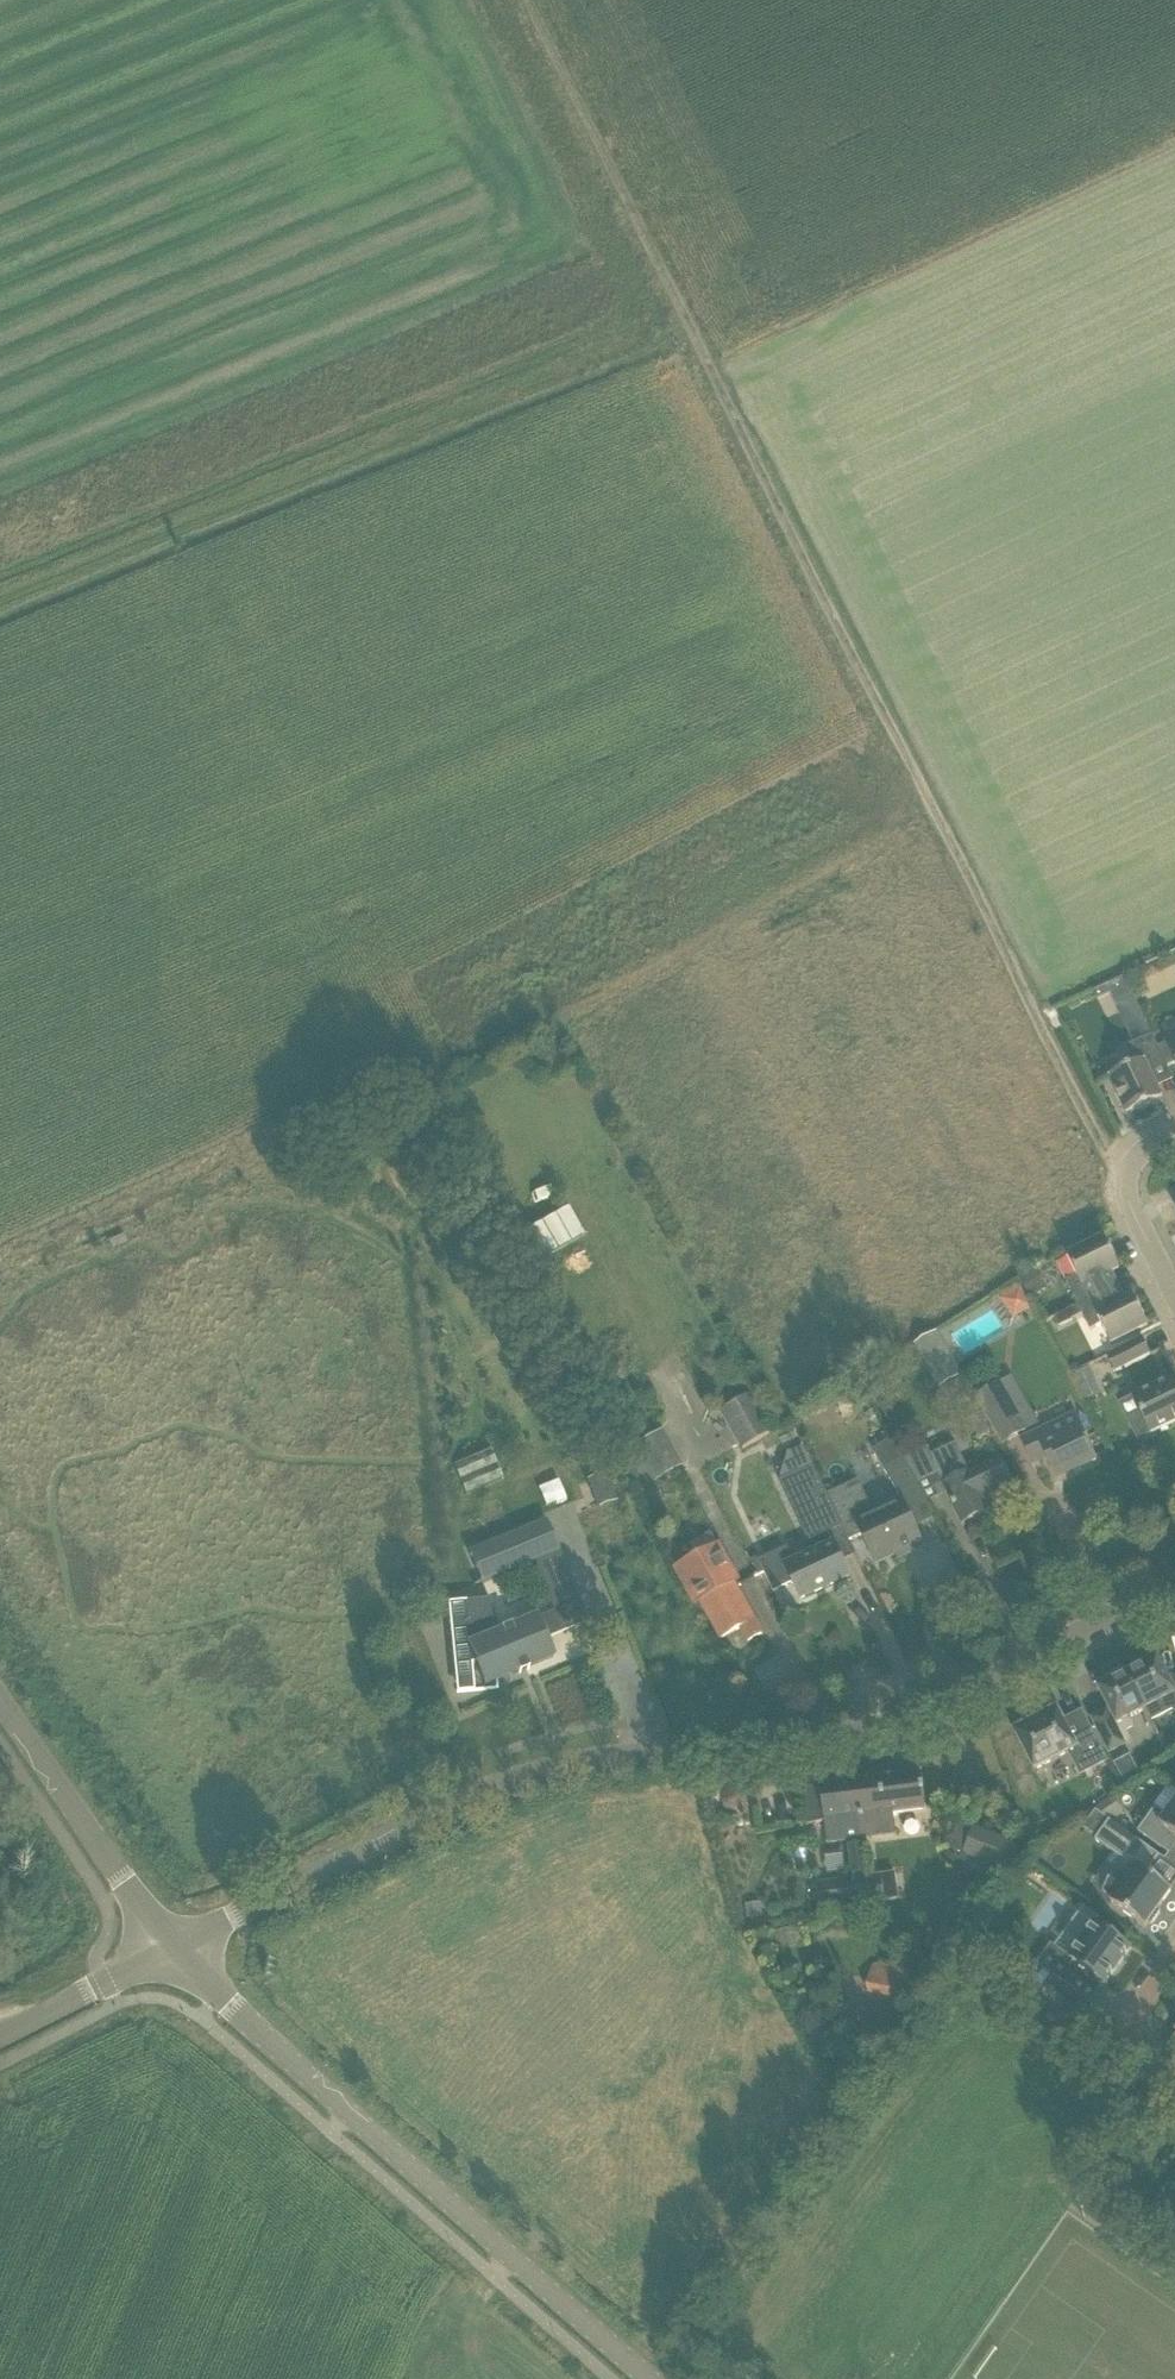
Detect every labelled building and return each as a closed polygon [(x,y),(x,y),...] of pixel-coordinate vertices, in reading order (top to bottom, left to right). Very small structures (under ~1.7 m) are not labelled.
[(1103,987),(1093,992),(1097,1000),(1107,996),(1110,994),(1115,1004),(1133,996),(1124,977),(1103,987)] [(1168,1069),(1167,1067),(1158,1047),(1152,1034),(1125,1047),(1129,1056),(1123,1059),(1127,1068),(1109,1077),(1126,1115),(1162,1098),(1148,1068),(1163,1061),(1167,1070),(1168,1069)] [(1167,1067),(1174,1064),(1174,1037),(1166,1041),(1166,1043),(1158,1047),(1167,1067)] [(521,1227),(497,1240),(515,1273),(585,1235),(570,1206),(524,1231),(521,1227)] [(1068,1280),(1066,1281),(1078,1305),(1111,1289),(1104,1275),(1112,1271),(1119,1268),(1104,1238),(1083,1249),(1067,1257),(1068,1258),(1068,1259),(1077,1275),(1068,1280)] [(1035,1270),(1017,1280),(1024,1290),(1041,1280),(1035,1270)] [(1111,1289),(1078,1305),(1082,1313),(1090,1330),(1101,1324),(1110,1343),(1147,1325),(1132,1295),(1118,1302),(1111,1289)] [(1078,1305),(1054,1317),(1059,1326),(1071,1320),(1071,1318),(1082,1313),(1078,1305)] [(964,1375),(938,1330),(914,1344),(940,1389),(964,1375)] [(1141,1338),(1120,1349),(1107,1355),(1116,1372),(1150,1355),(1141,1338)] [(1087,1368),(1074,1375),(1087,1401),(1101,1394),(1087,1368)] [(1152,1387),(1133,1397),(1150,1433),(1174,1421),(1174,1380),(1174,1377),(1152,1387)] [(982,1411),(994,1431),(1002,1446),(1029,1430),(1002,1382),(975,1398),(982,1411)] [(750,1394),(719,1412),(742,1451),(772,1433),(750,1394)] [(982,1411),(969,1418),(980,1438),(994,1431),(982,1411)] [(1096,1459),(1073,1412),(1020,1438),(1026,1450),(1032,1463),(1046,1457),(1056,1477),(1081,1465),(1081,1466),(1096,1459)] [(663,1430),(638,1444),(637,1445),(630,1433),(609,1444),(635,1490),(682,1464),(663,1430)] [(928,1447),(904,1458),(918,1482),(938,1473),(944,1486),(951,1501),(962,1523),(987,1511),(979,1494),(1009,1479),(999,1458),(997,1457),(969,1470),(956,1443),(932,1455),(928,1447)] [(492,1448),(453,1463),(464,1493),(503,1478),(492,1448)] [(850,1541),(851,1540),(862,1536),(865,1542),(875,1564),(896,1554),(898,1557),(923,1545),(913,1524),(909,1515),(930,1504),(925,1495),(918,1482),(904,1458),(880,1472),(897,1501),(874,1512),(859,1479),(827,1494),(850,1541)] [(759,1561),(764,1572),(773,1592),(793,1583),(801,1598),(849,1576),(843,1565),(857,1559),(850,1541),(827,1494),(814,1466),(779,1480),(813,1553),(797,1561),(790,1546),(759,1561)] [(610,1469),(590,1476),(599,1500),(619,1493),(610,1469)] [(585,1616),(547,1522),(478,1551),(489,1577),(531,1559),(559,1627),(585,1616)] [(714,1546),(680,1565),(721,1638),(741,1627),(749,1641),(762,1634),(714,1546)] [(492,1635),(489,1599),(463,1601),(469,1665),(474,1663),(484,1685),(553,1657),(536,1616),(492,1635)] [(1126,1674),(1132,1685),(1145,1710),(1150,1720),(1173,1708),(1174,1710),(1174,1675),(1173,1676),(1173,1677),(1168,1679),(1157,1658),(1126,1674)] [(1132,1685),(1126,1674),(1124,1675),(1122,1670),(1107,1677),(1110,1682),(1098,1688),(1109,1709),(1092,1718),(1109,1752),(1131,1741),(1127,1732),(1135,1728),(1129,1718),(1133,1716),(1144,1710),(1145,1710),(1132,1685)] [(1031,1723),(1015,1732),(1034,1770),(1069,1752),(1080,1774),(1108,1760),(1091,1727),(1071,1738),(1057,1710),(1040,1719),(1031,1723)] [(1139,1777),(1129,1756),(1113,1764),(1124,1785),(1139,1777)] [(854,1781),(862,1839),(895,1834),(893,1814),(926,1810),(921,1772),(854,1781)] [(847,1841),(862,1839),(854,1781),(803,1788),(808,1825),(825,1822),(828,1843),(847,1841)] [(1111,1798),(1095,1809),(1110,1820),(1111,1821),(1122,1813),(1111,1798)] [(1174,1845),(1174,1804),(1167,1815),(1155,1807),(1138,1832),(1169,1854),(1174,1845)] [(1095,1809),(1083,1826),(1098,1836),(1110,1820),(1095,1809)] [(1158,1909),(1171,1891),(1147,1873),(1160,1856),(1111,1821),(1110,1820),(1098,1836),(1095,1840),(1126,1862),(1118,1874),(1116,1872),(1103,1891),(1114,1899),(1111,1903),(1145,1927),(1148,1923),(1151,1925),(1161,1911),(1158,1909)] [(975,1824),(961,1854),(979,1862),(999,1871),(1012,1841),(992,1832),(975,1824)] [(867,1876),(862,1839),(847,1841),(851,1878),(867,1876)] [(881,1874),(867,1876),(870,1904),(885,1902),(881,1874)] [(825,1911),(870,1904),(867,1876),(851,1878),(821,1883),(825,1911)] [(761,1904),(746,1906),(748,1919),(762,1917),(761,1904)] [(1070,1958),(1051,1944),(1036,1964),(1071,1989),(1085,1969),(1105,1983),(1130,1949),(1095,1924),(1070,1958)] [(775,1932),(780,1951),(802,1945),(797,1926),(775,1932)] [(873,1965),(871,1979),(868,1994),(915,2003),(919,1980),(915,1980),(912,1973),(912,1970),(873,1965)]
